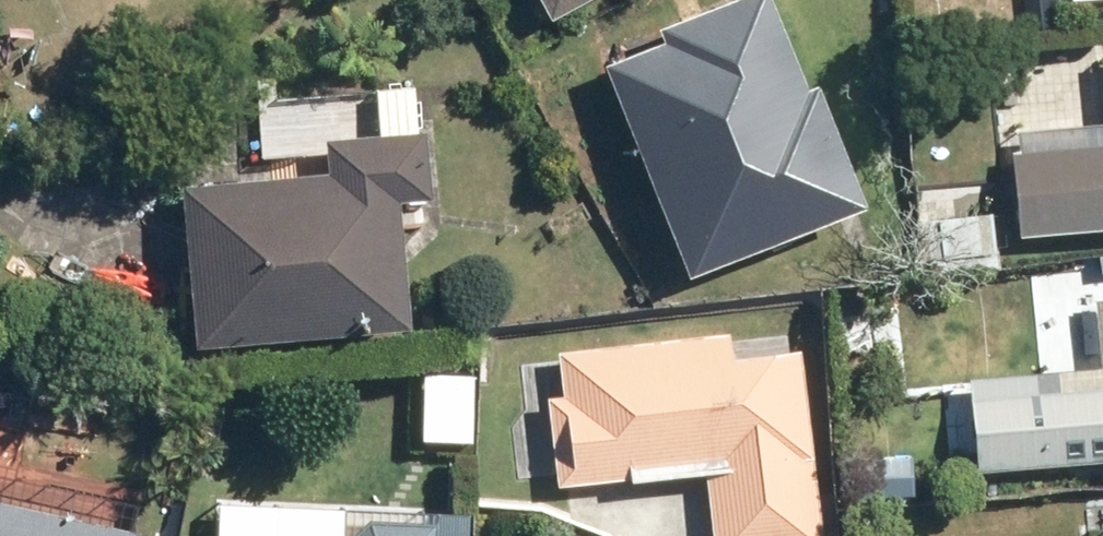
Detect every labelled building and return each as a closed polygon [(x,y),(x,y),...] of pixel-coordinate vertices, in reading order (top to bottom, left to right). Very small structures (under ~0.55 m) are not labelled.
[(551,15),(578,0),(542,0),(551,15)] [(605,61),(686,276),(869,207),(821,81),(804,87),(771,0),(722,0),(657,24),(663,39),(605,61)] [(999,129),(1009,238),(1102,230),(1102,48),(1092,49),(1098,120),(999,129)] [(326,169),(179,182),(194,344),(415,324),(403,196),(432,193),(426,127),(323,136),(326,169)] [(983,273),(874,287),(886,383),(995,369),(983,273)] [(558,348),(564,392),(542,394),(553,485),(699,468),(707,535),(823,535),(801,347),(728,356),(725,328),(558,348)] [(1093,362),(1102,448),(1102,360),(1093,362)] [(141,530),(0,498),(0,535),(140,535),(141,530)] [(434,523),(368,520),(351,535),(434,535),(434,523)]
